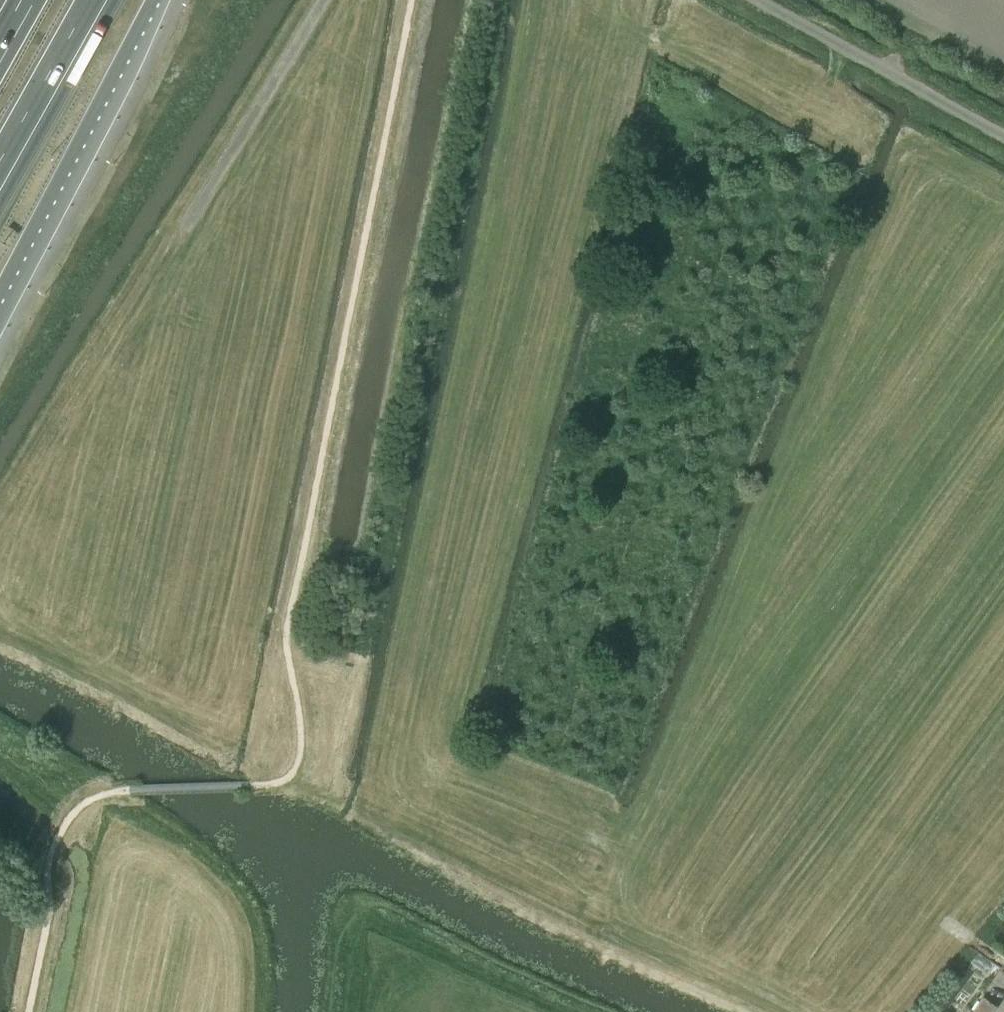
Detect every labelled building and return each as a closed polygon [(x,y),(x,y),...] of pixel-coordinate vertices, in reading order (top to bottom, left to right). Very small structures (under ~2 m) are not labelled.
[(998,1006),(994,1004),(996,1000),(988,994),(975,1011),(993,1011),(998,1006)]
